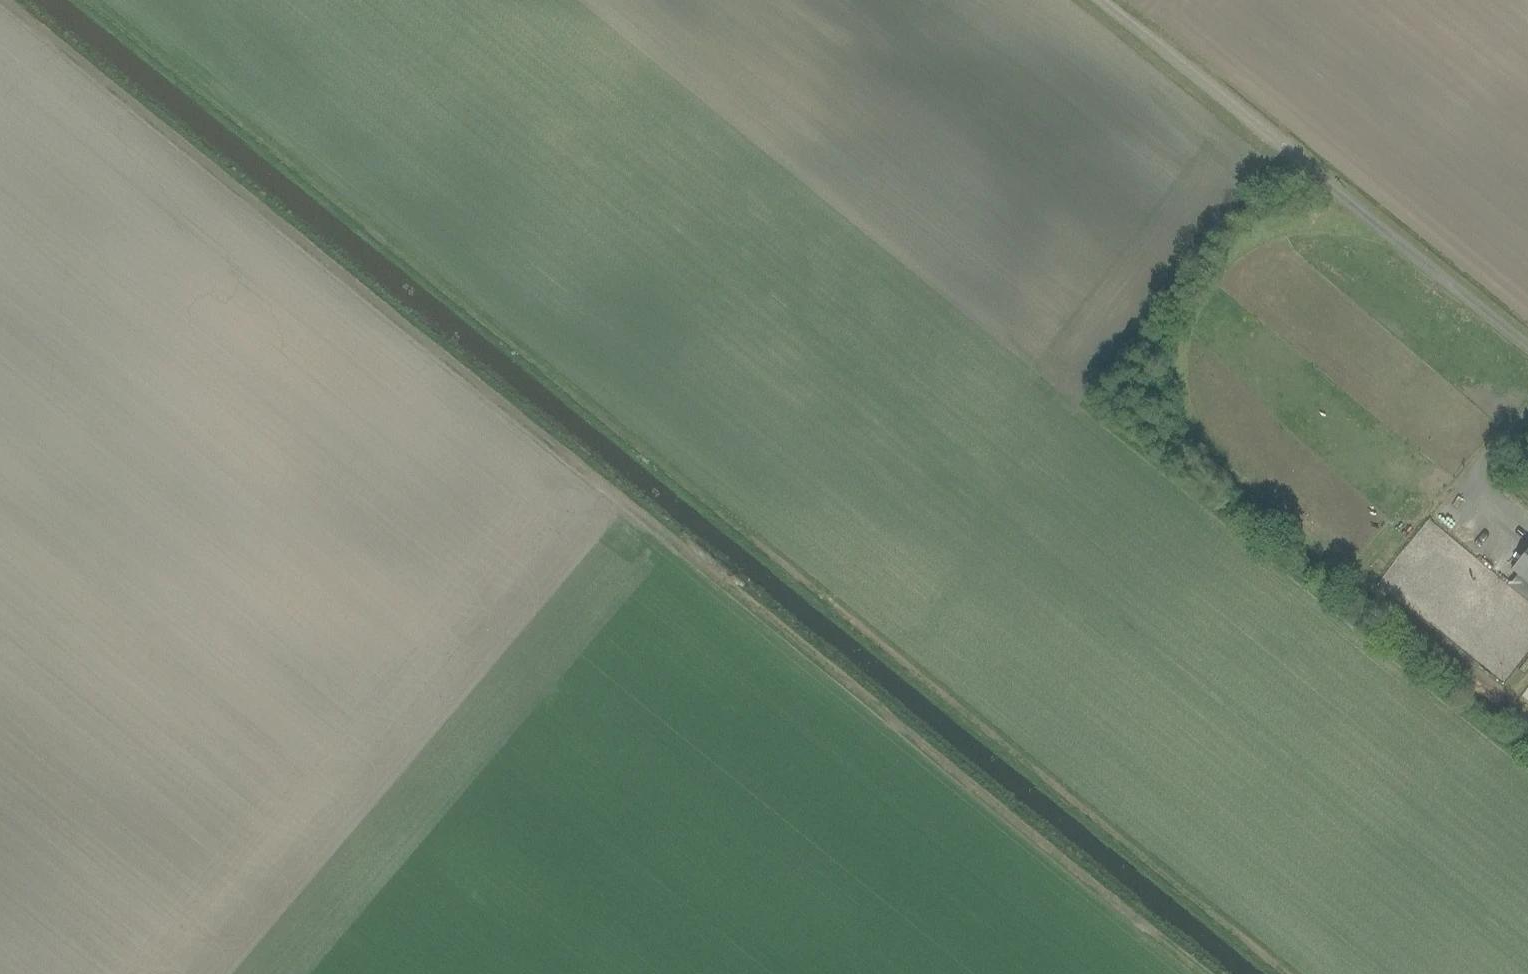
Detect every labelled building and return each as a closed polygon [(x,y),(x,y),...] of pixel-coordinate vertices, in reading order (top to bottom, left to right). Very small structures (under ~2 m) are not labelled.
[(1513,569),(1527,582),(1527,551),(1513,569)]
